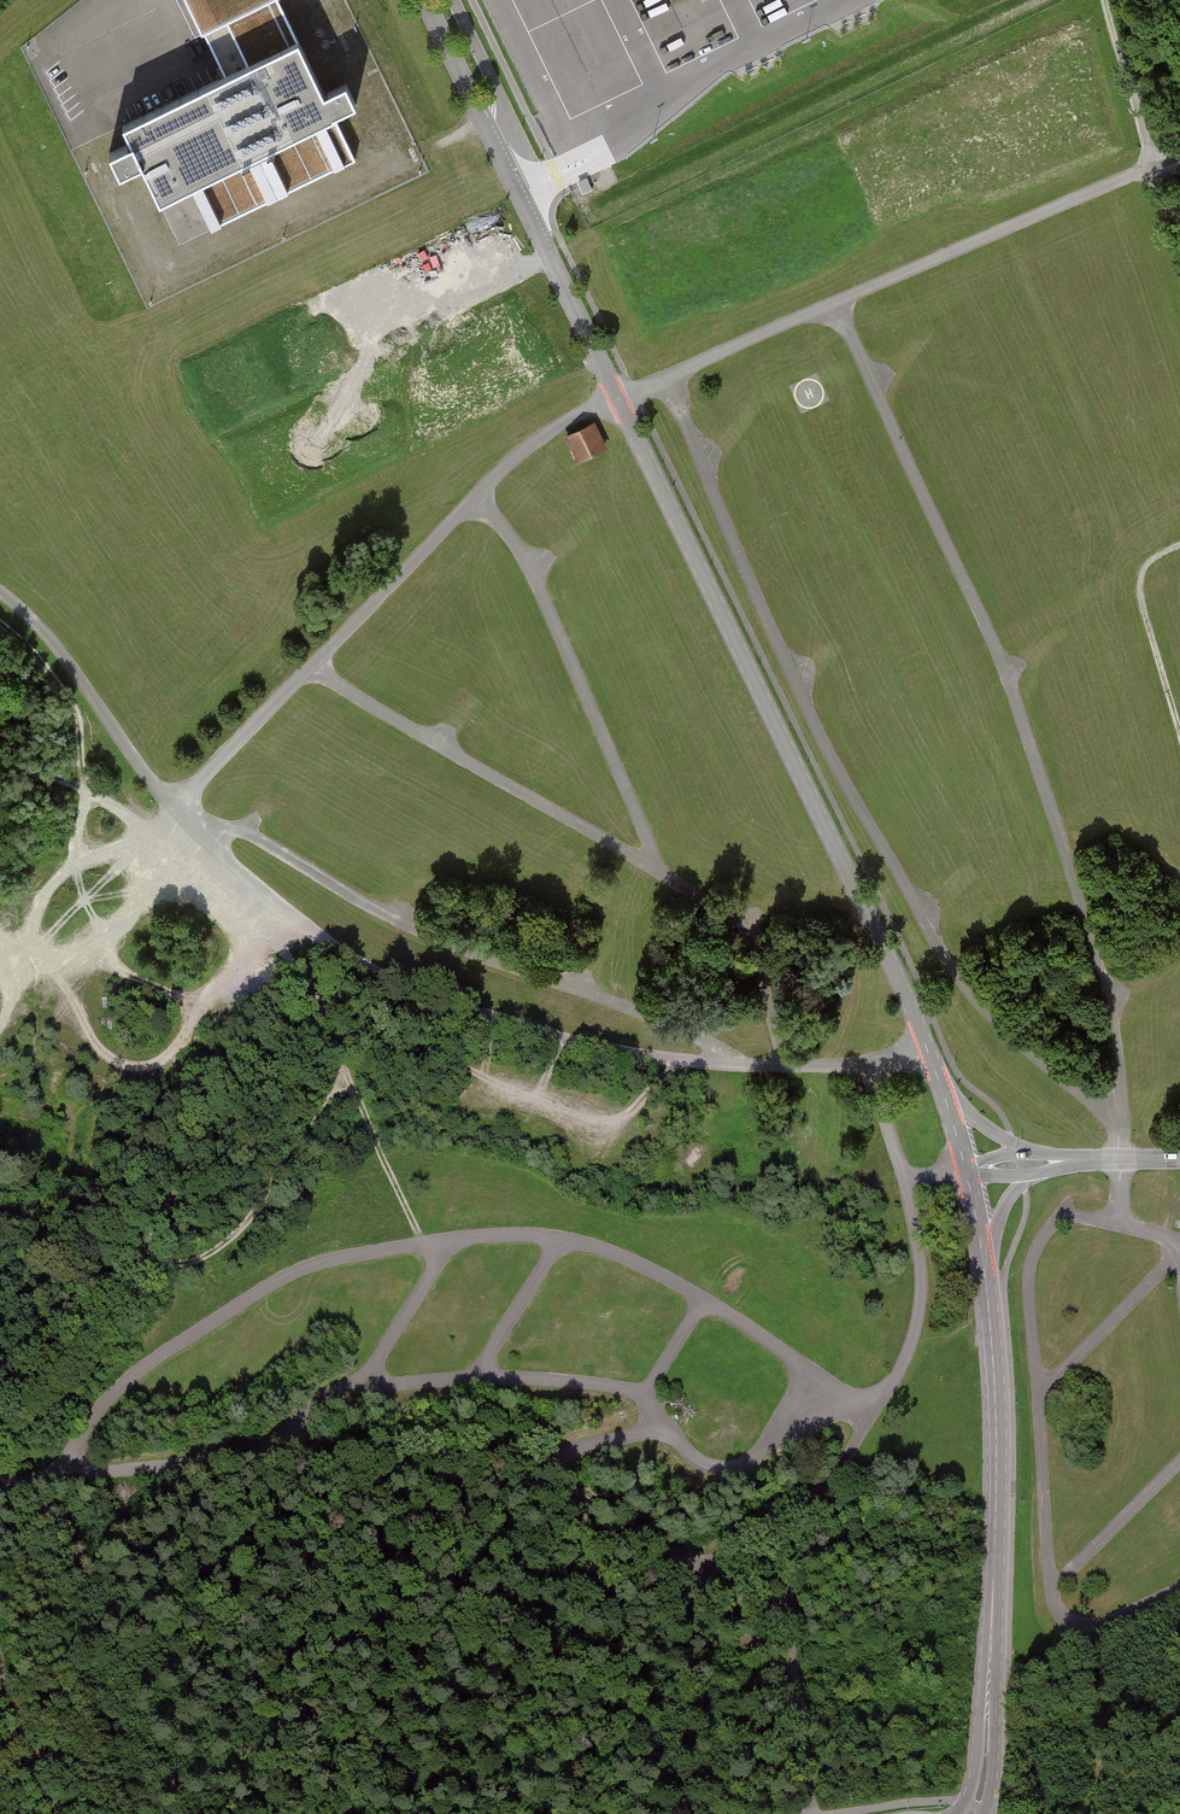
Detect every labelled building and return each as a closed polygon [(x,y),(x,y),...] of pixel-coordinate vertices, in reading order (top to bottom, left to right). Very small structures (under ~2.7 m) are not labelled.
[(202,34),(203,33),(224,76),(122,126),(131,143),(109,153),(119,175),(141,164),(159,202),(191,187),(211,229),(356,159),(334,116),(353,107),(356,105),(346,84),(324,94),(298,41),(279,0),(185,0),(202,34)] [(588,180),(578,185),(583,194),(592,190),(588,180)] [(604,449),(593,424),(568,436),(579,460),(604,449)]
